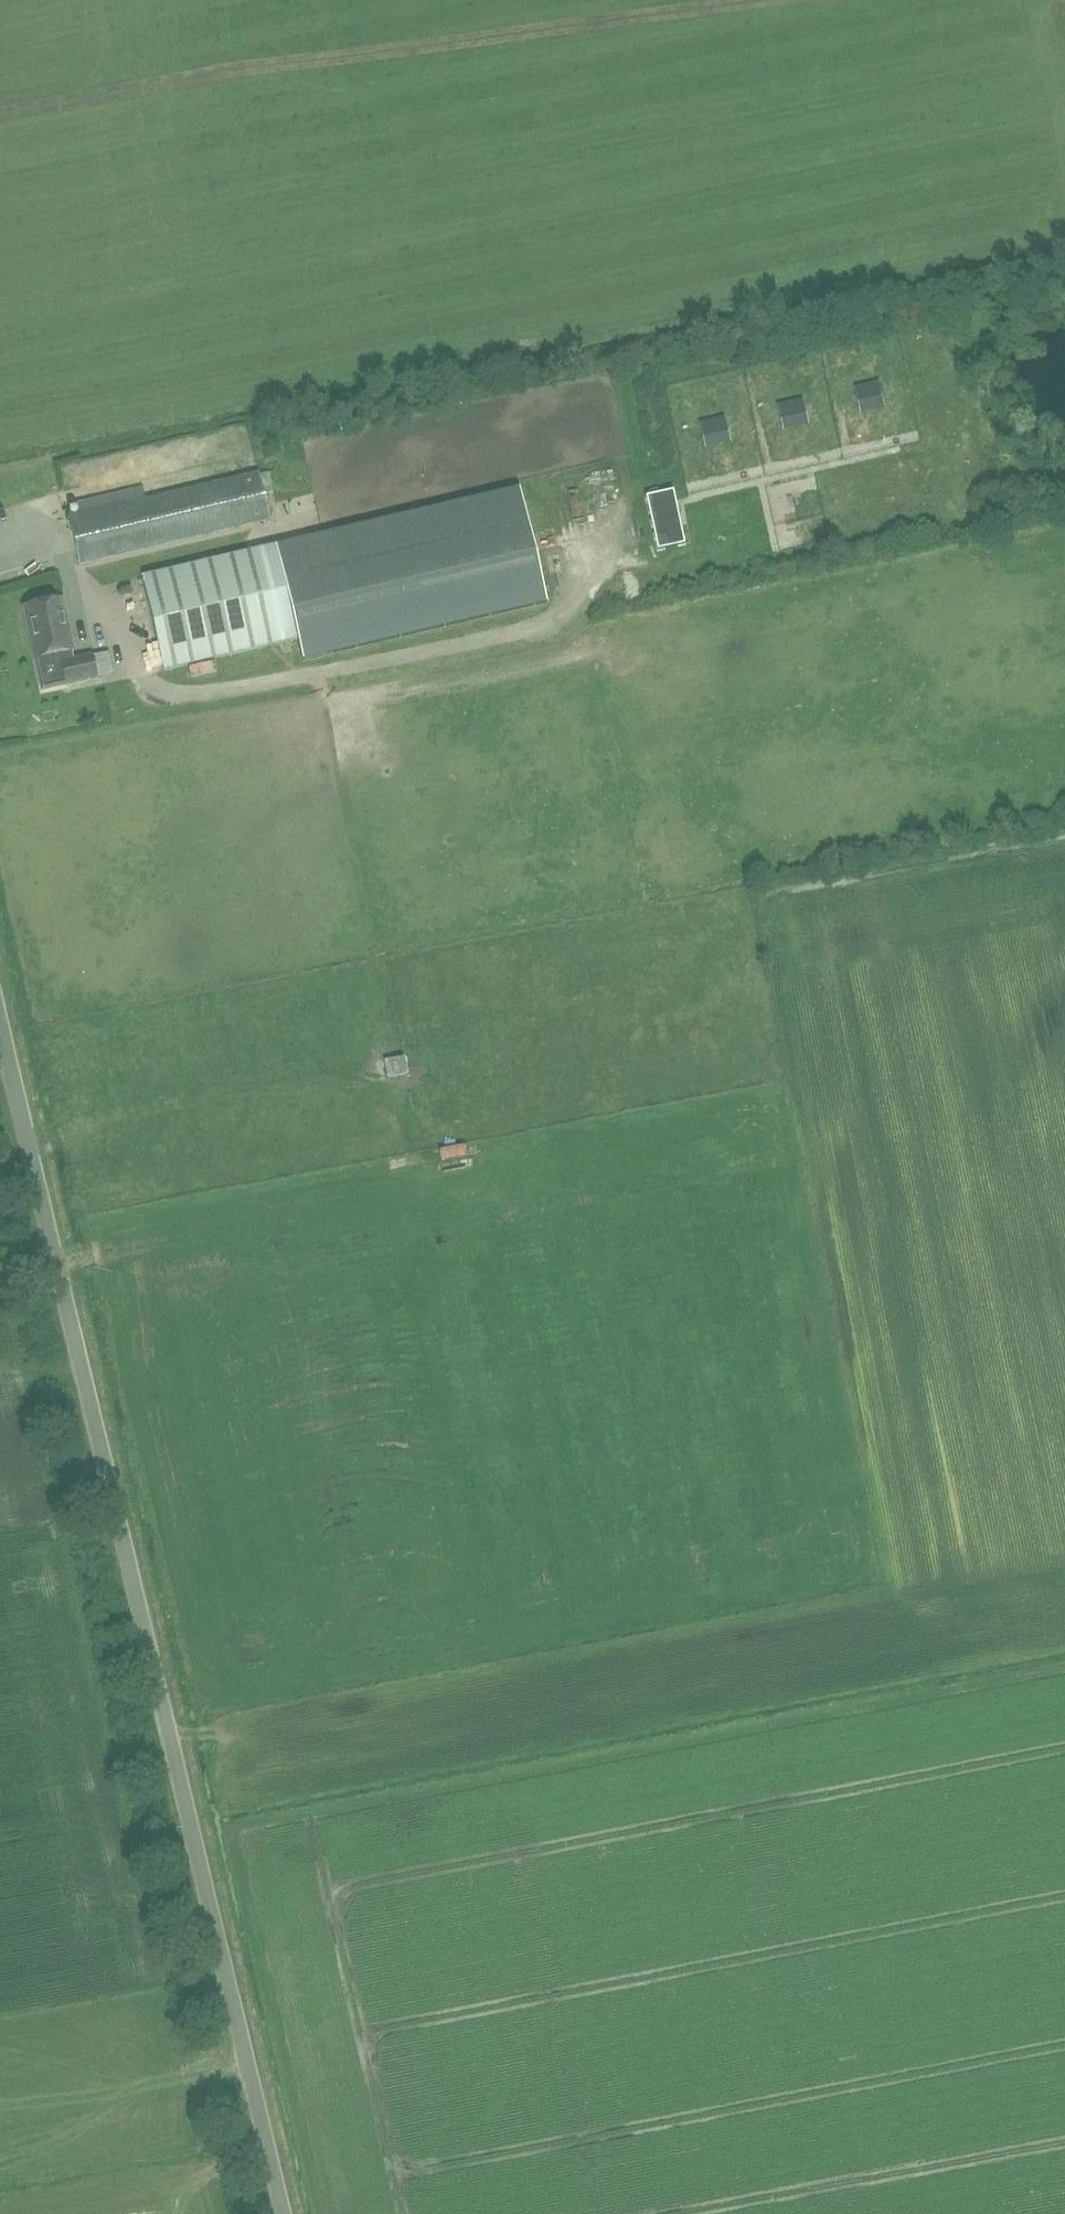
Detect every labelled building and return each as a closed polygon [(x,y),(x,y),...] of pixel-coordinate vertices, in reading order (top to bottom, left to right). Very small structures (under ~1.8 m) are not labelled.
[(880,380),(854,385),(860,411),(885,406),(880,380)] [(802,397),(777,403),(783,428),(808,422),(802,397)] [(723,415),(698,421),(705,447),(730,441),(723,415)] [(80,564),(269,519),(258,474),(70,518),(80,564)] [(275,545),(141,577),(163,670),(297,639),(302,660),(546,602),(518,487),(275,545)] [(673,489),(646,496),(659,549),(685,543),(673,489)] [(792,493),(778,496),(782,512),(796,509),(792,493)] [(800,527),(786,531),(790,546),(804,542),(800,527)] [(22,607),(34,659),(59,653),(66,686),(96,679),(91,655),(73,659),(71,650),(73,650),(61,598),(22,607)] [(119,650),(104,651),(106,672),(121,672),(119,650)] [(416,1056),(395,1057),(396,1078),(418,1076),(416,1056)] [(475,1160),(474,1145),(449,1147),(450,1161),(475,1160)]
